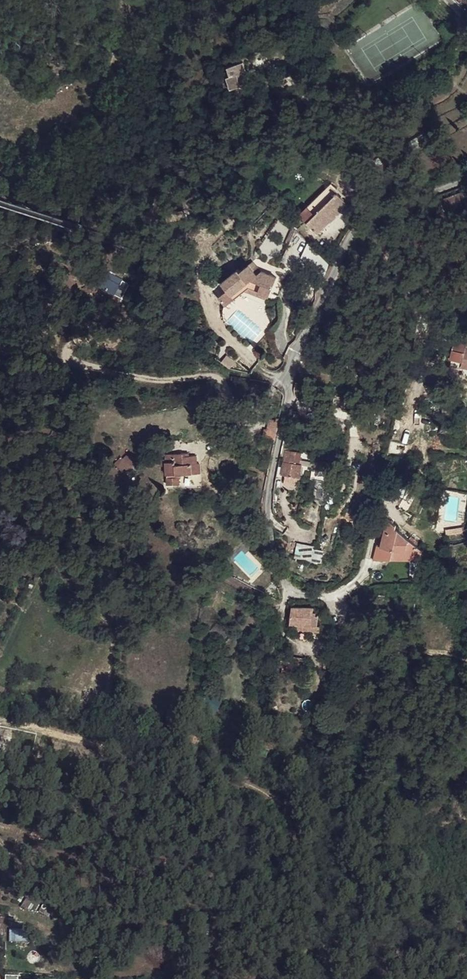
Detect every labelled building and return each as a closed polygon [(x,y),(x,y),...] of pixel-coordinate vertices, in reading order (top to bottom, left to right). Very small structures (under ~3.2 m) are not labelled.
[(462,15),(465,11),(454,0),(447,0),(462,15)] [(230,87),(231,89),(246,84),(243,72),(227,77),(228,81),(230,87)] [(329,185),(299,215),(317,233),(347,203),(329,185)] [(253,262),(249,264),(256,275),(261,271),(253,262)] [(219,297),(226,306),(235,299),(232,295),(247,283),(249,284),(248,288),(269,296),(277,277),(261,271),(256,275),(249,264),(240,272),(238,270),(221,283),(227,290),(219,297)] [(232,295),(235,299),(243,291),(244,291),(248,288),(249,284),(247,283),(232,295)] [(248,288),(244,291),(267,300),(269,296),(248,288)] [(449,360),(462,362),(463,355),(466,356),(466,340),(454,337),(449,360)] [(449,360),(447,367),(460,370),(462,362),(449,360)] [(264,429),(262,437),(275,439),(279,418),(276,418),(276,420),(269,419),(267,429),(264,429)] [(116,465),(122,471),(125,468),(130,464),(133,467),(134,468),(135,469),(136,471),(137,471),(139,471),(141,469),(142,467),(142,466),(141,464),(140,463),(140,462),(131,454),(130,455),(128,453),(116,465)] [(166,466),(167,485),(179,484),(179,475),(200,474),(199,463),(197,464),(196,456),(187,456),(186,453),(166,454),(166,459),(161,459),(161,466),(166,466)] [(286,453),(284,461),(292,462),(293,454),(286,453)] [(284,461),(282,474),(299,477),(302,464),(292,462),(284,461)] [(130,464),(125,468),(129,472),(133,467),(130,464)] [(319,466),(321,473),(329,471),(327,464),(319,466)] [(377,546),(373,561),(390,560),(392,555),(414,555),(416,546),(395,529),(396,525),(387,519),(384,529),(380,547),(377,546)] [(392,555),(390,560),(420,560),(422,550),(416,546),(414,555),(392,555)] [(292,607),(290,624),(305,625),(318,626),(319,615),(316,614),(316,612),(313,611),(314,607),(292,607)] [(273,642),(270,653),(276,654),(279,644),(273,642)] [(325,659),(324,667),(330,668),(335,668),(336,660),(325,659)] [(287,677),(284,691),(297,694),(300,681),(287,677)] [(189,736),(184,752),(194,754),(199,739),(189,736)]
